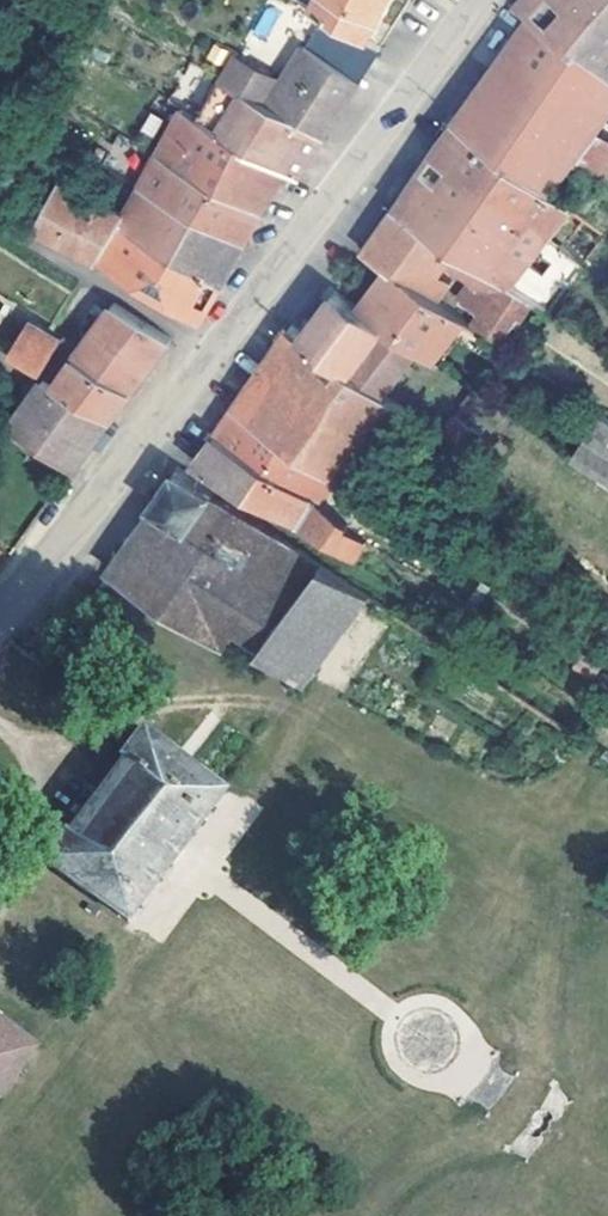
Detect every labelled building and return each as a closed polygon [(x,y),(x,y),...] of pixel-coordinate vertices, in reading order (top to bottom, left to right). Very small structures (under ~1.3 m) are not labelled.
[(368,36),(388,0),(319,0),(316,5),(332,15),(368,36)] [(536,14),(607,70),(607,0),(524,0),(524,1),(523,0),(520,0),(536,14)] [(264,4),(254,35),(269,40),(280,10),(264,4)] [(536,14),(500,63),(458,120),(555,191),(568,173),(581,155),(599,130),(607,117),(607,70),(536,14)] [(269,104),(326,135),(354,90),(383,45),(368,36),(332,15),(313,45),(308,42),(285,78),(269,104)] [(223,78),(269,104),(285,78),(240,50),(223,78)] [(201,115),(290,169),(301,175),(313,156),(326,135),(269,104),(223,78),(201,115)] [(170,98),(186,107),(191,99),(176,88),(170,98)] [(279,188),(290,169),(201,115),(186,107),(160,153),(266,210),(279,188)] [(566,199),(555,191),(458,120),(429,162),(400,205),(515,287),(534,263),(542,252),(554,236),(577,207),(566,199)] [(599,130),(581,155),(607,174),(607,137),(599,130)] [(258,224),(266,210),(160,153),(142,186),(248,242),(258,224)] [(587,168),(578,181),(595,194),(605,180),(587,168)] [(566,199),(578,181),(568,173),(555,191),(566,199)] [(41,230),(100,260),(119,226),(126,214),(65,183),(41,230)] [(237,261),(248,242),(142,186),(126,214),(119,226),(224,284),(237,261)] [(532,298),(515,287),(400,205),(383,228),(368,249),(391,265),(398,270),(437,298),(451,283),(438,274),(448,260),(461,269),(459,273),(470,281),(458,299),(477,315),(472,323),(482,331),(484,328),(492,334),(501,340),(532,298)] [(213,302),(224,284),(119,226),(100,260),(203,320),(213,302)] [(532,298),(555,314),(591,267),(554,236),(542,252),(557,264),(549,275),(534,263),(515,287),(532,298)] [(389,282),(398,270),(391,265),(382,277),(389,282)] [(482,331),(472,323),(437,298),(398,270),(389,282),(382,277),(374,288),(362,305),(422,348),(436,359),(456,331),(481,349),(492,334),(484,328),(482,331)] [(386,394),(422,348),(362,305),(338,288),(321,311),(306,330),(386,394)] [(79,353),(135,390),(157,360),(173,339),(115,304),(79,353)] [(43,374),(62,341),(28,321),(9,354),(43,374)] [(416,416),(386,394),(306,330),(296,323),(265,365),(237,406),(335,474),(349,484),(354,487),(416,416)] [(126,402),(135,390),(79,353),(57,383),(114,416),(126,402)] [(78,465),(114,416),(57,383),(46,376),(16,419),(78,465)] [(488,397),(481,392),(467,409),(474,415),(488,397)] [(317,498),(335,474),(237,406),(228,420),(220,432),(317,498)] [(574,452),(607,477),(607,418),(602,413),(574,452)] [(442,437),(457,448),(472,429),(457,417),(442,437)] [(351,523),(317,498),(220,432),(206,449),(197,461),(356,557),(370,539),(349,525),(351,523)] [(228,648),(242,628),(300,547),(214,494),(218,490),(179,467),(153,505),(157,508),(141,529),(101,584),(160,622),(170,608),(228,648)] [(357,511),(366,497),(354,487),(349,484),(339,499),(357,511)] [(310,678),(375,592),(300,547),(242,628),(310,678)] [(141,732),(122,758),(125,760),(68,837),(65,835),(45,861),(127,922),(222,794),(141,732)] [(36,1049),(0,1023),(0,1095),(36,1049)]
